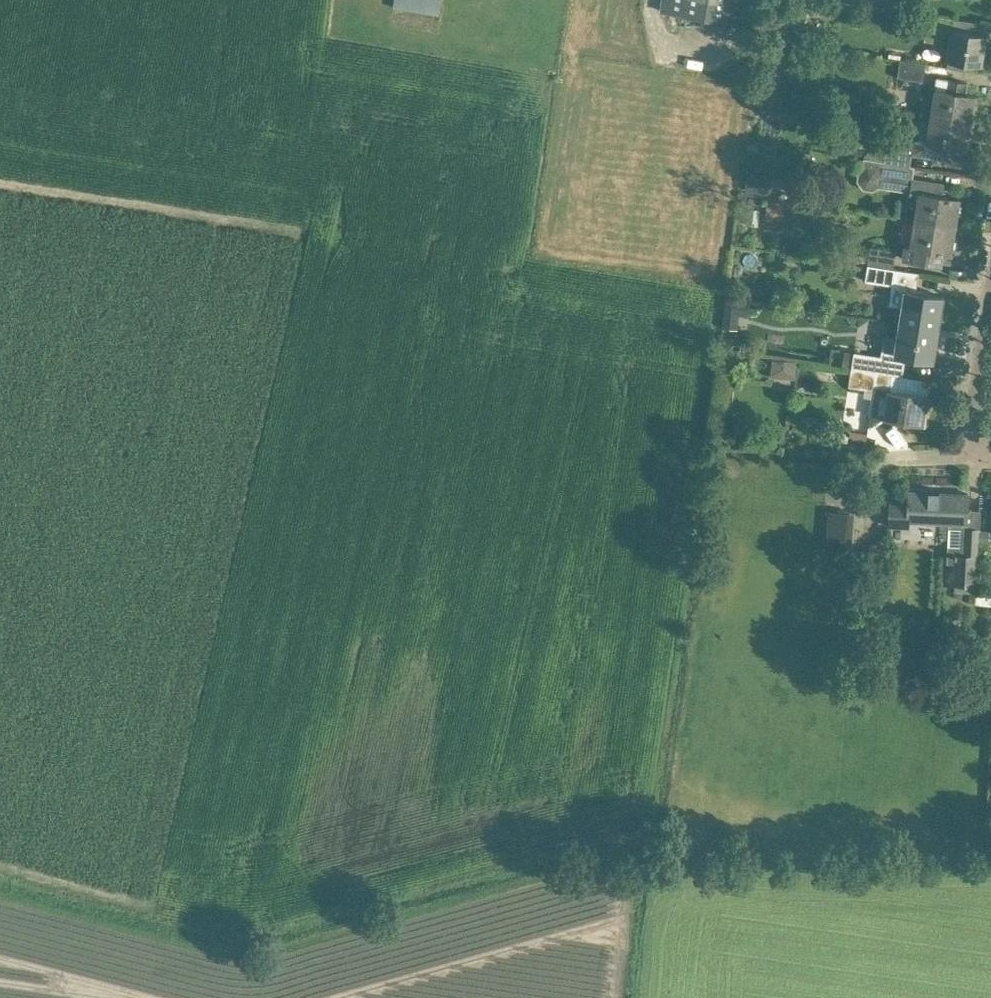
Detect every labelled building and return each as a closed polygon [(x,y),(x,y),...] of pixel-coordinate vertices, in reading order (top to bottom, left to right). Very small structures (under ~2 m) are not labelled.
[(395,6),(439,14),(442,0),(396,0),(395,6)] [(749,0),(660,0),(658,12),(746,26),(749,0)] [(948,58),(961,60),(981,63),(985,35),(954,30),(955,18),(928,14),(924,40),(950,44),(948,58)] [(900,59),(897,78),(923,82),(926,63),(900,59)] [(937,78),(931,117),(971,123),(975,95),(965,94),(967,83),(937,78)] [(886,144),(884,162),(884,163),(910,167),(912,154),(948,160),(949,148),(967,151),(971,123),(931,117),(928,140),(918,139),(913,142),(912,148),(886,144)] [(884,163),(884,162),(864,158),(862,168),(859,170),(857,181),(863,190),(874,190),(879,187),(906,191),(910,167),(884,163)] [(747,174),(745,190),(769,194),(771,178),(747,174)] [(919,193),(916,220),(955,226),(959,198),(942,195),(944,184),(912,179),(910,191),(919,193)] [(766,202),(765,210),(781,213),(782,204),(766,202)] [(904,247),(902,262),(929,266),(940,267),(942,252),(951,253),(955,226),(916,220),(912,248),(904,247)] [(869,246),(866,265),(891,268),(894,250),(869,246)] [(743,252),(742,263),(757,265),(758,253),(743,252)] [(901,306),(898,322),(937,328),(941,298),(944,299),(944,297),(914,292),(917,272),(891,268),(866,265),(864,280),(891,284),(888,304),(901,306)] [(747,300),(728,300),(728,314),(747,314),(747,300)] [(852,368),(892,374),(903,376),(903,375),(901,374),(904,355),(934,360),(934,358),(932,358),(937,328),(898,322),(896,337),(884,336),(881,355),(854,352),(852,368)] [(771,356),(769,375),(792,378),(795,360),(771,356)] [(892,374),(852,368),(849,386),(874,390),(870,415),(924,424),(928,396),(889,390),(892,374)] [(827,483),(826,499),(842,500),(843,484),(827,483)] [(967,524),(968,514),(969,494),(909,491),(909,501),(890,500),(889,526),(908,527),(909,521),(967,524)] [(828,522),(826,546),(842,548),(844,524),(828,522)] [(953,591),(974,593),(978,529),(966,528),(965,555),(956,554),(953,591)] [(979,532),(979,544),(988,545),(988,532),(979,532)]
